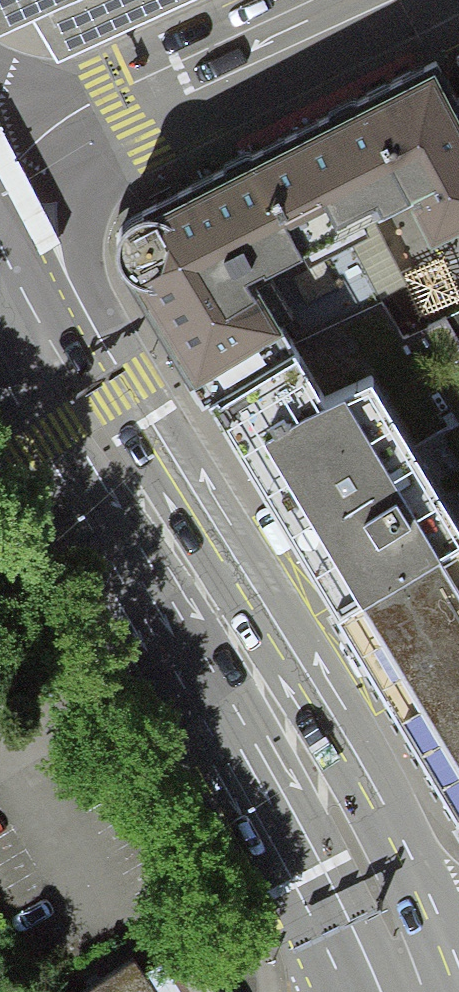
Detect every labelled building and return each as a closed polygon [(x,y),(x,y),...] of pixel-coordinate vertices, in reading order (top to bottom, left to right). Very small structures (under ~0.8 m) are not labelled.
[(147,0),(0,0),(0,18),(18,9),(39,52),(147,0)] [(458,233),(458,126),(427,59),(123,217),(122,239),(118,250),(116,260),(117,270),(124,279),(130,288),(191,390),(383,301),(409,288),(378,223),(399,215),(418,255),(458,233)] [(403,338),(383,301),(191,390),(286,508),(335,599),(458,526),(458,299),(403,338)] [(335,599),(458,800),(458,526),(335,599)] [(183,935),(137,966),(125,950),(60,991),(218,991),(183,935)]
